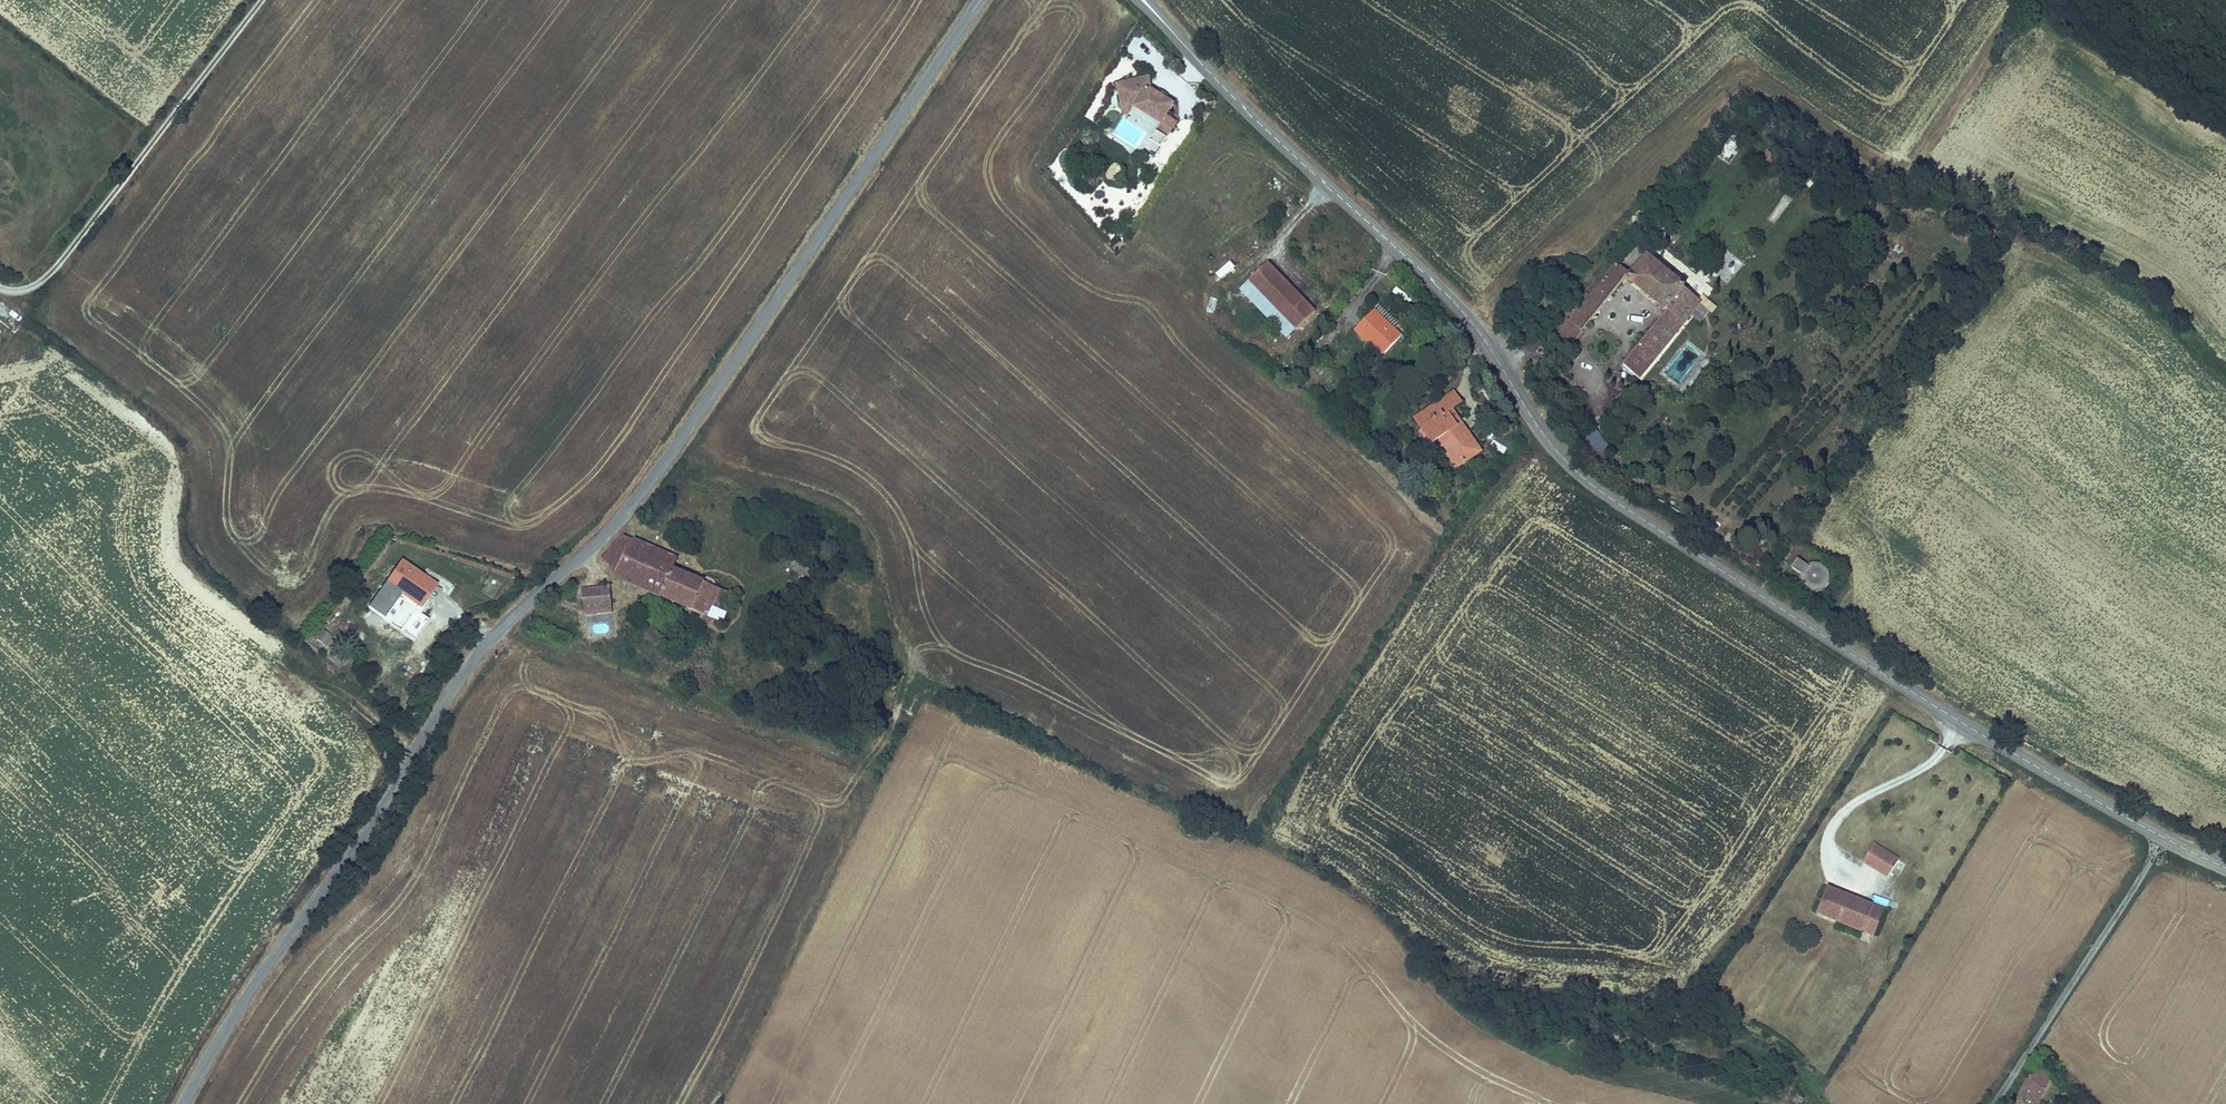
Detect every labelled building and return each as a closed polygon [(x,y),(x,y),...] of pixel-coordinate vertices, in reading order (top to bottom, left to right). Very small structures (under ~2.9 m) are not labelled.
[(1159,95),(1153,90),(1150,78),(1119,85),(1124,110),(1136,108),(1162,124),(1157,131),(1151,141),(1162,147),(1178,122),(1168,115),(1175,104),(1166,99),(1159,95)] [(1169,95),(1162,91),(1159,95),(1166,99),(1169,95)] [(1162,124),(1136,108),(1124,110),(1126,116),(1131,115),(1157,131),(1162,124)] [(1689,283),(1649,250),(1631,272),(1627,277),(1667,310),(1640,342),(1658,357),(1705,300),(1687,286),(1689,283)] [(1727,253),(1713,276),(1727,284),(1741,261),(1727,253)] [(1627,277),(1631,272),(1617,261),(1581,305),(1571,318),(1569,316),(1554,334),(1569,347),(1627,277)] [(1220,282),(1235,268),(1230,262),(1215,276),(1220,282)] [(1268,262),(1249,280),(1296,329),(1316,311),(1268,262)] [(1249,280),(1235,294),(1245,304),(1250,299),(1287,338),(1296,329),(1249,280)] [(1206,313),(1212,315),(1217,301),(1211,299),(1206,313)] [(1372,309),(1370,312),(1390,330),(1393,327),(1372,309)] [(1390,330),(1370,312),(1354,329),(1367,342),(1370,340),(1384,353),(1401,334),(1393,327),(1390,330)] [(1623,363),(1641,378),(1658,357),(1640,342),(1623,363)] [(1670,366),(1665,375),(1679,383),(1684,374),(1670,366)] [(1441,398),(1430,406),(1437,417),(1421,428),(1432,444),(1439,439),(1449,453),(1459,468),(1484,451),(1453,407),(1462,400),(1454,389),(1441,398)] [(1437,417),(1430,406),(1414,417),(1421,428),(1437,417)] [(1498,439),(1494,450),(1506,455),(1510,444),(1498,439)] [(631,540),(623,536),(601,559),(614,575),(631,540)] [(631,540),(614,575),(707,614),(718,588),(672,569),(643,556),(647,546),(631,540)] [(677,559),(647,546),(643,556),(672,569),(677,559)] [(1798,559),(1792,567),(1802,574),(1801,576),(1801,580),(1802,584),(1804,587),(1806,590),(1809,591),(1813,593),(1816,593),(1820,592),(1823,590),(1826,588),(1828,585),(1829,582),(1830,578),(1829,574),(1828,571),(1825,568),(1822,566),(1819,565),(1815,564),(1811,565),(1808,566),(1798,559)] [(382,583),(403,598),(405,595),(410,599),(408,602),(419,610),(427,600),(421,595),(430,584),(398,561),(382,583)] [(430,584),(421,595),(427,600),(435,588),(430,584)] [(611,606),(609,588),(592,589),(592,591),(587,591),(588,602),(590,603),(592,604),(594,604),(594,606),(611,606)] [(732,594),(718,588),(707,614),(722,621),(732,594)] [(325,650),(333,636),(319,628),(312,642),(325,650)] [(339,650),(331,644),(324,653),(332,660),(339,650)] [(1885,880),(1897,863),(1873,847),(1861,863),(1885,880)] [(1863,937),(1874,913),(1860,905),(1859,906),(1858,908),(1853,905),(1854,903),(1829,892),(1818,916),(1863,937)] [(1884,917),(1874,913),(1863,937),(1872,941),(1884,917)] [(2026,1075),(2045,1081),(2047,1075),(2028,1067),(2026,1075)] [(2036,1103),(2045,1081),(2026,1075),(2018,1096),(2036,1103)]
